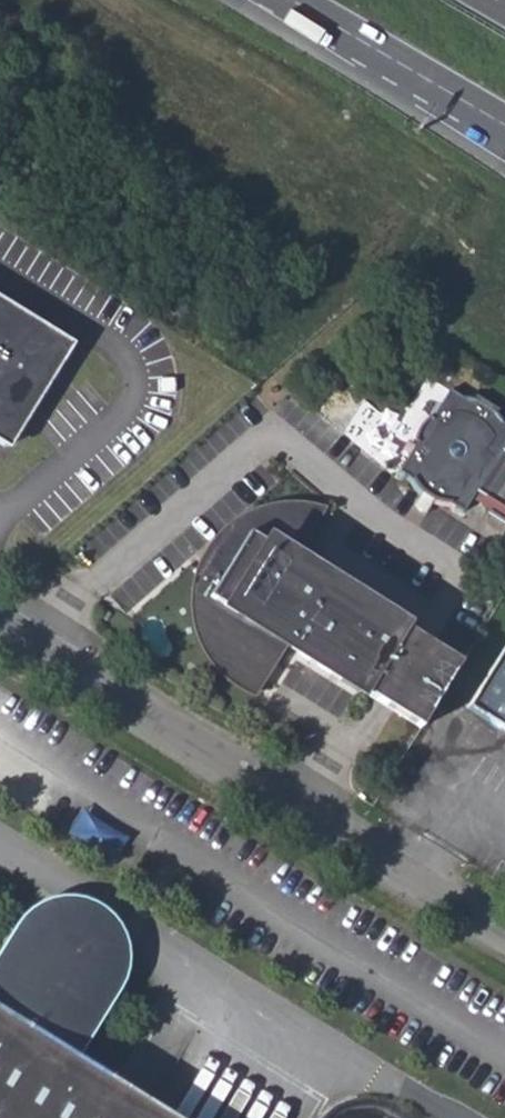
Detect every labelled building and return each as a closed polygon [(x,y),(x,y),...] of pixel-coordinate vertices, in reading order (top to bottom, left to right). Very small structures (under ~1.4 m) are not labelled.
[(10,453),(74,354),(72,346),(0,301),(0,447),(10,453)] [(504,447),(504,446),(504,429),(495,422),(493,414),(489,408),(482,404),(474,403),(467,405),(452,395),(435,421),(426,424),(419,431),(416,440),(418,449),(401,477),(421,489),(423,497),(428,503),(436,506),(443,504),(462,516),(474,496),(490,506),(485,513),(504,525),(504,447)] [(316,516),(316,511),(291,510),(266,515),(243,525),(222,540),(205,559),(192,580),(184,605),(181,630),(183,655),(187,661),(205,674),(237,619),(219,608),(190,658),(189,654),(186,630),(189,606),(197,583),(209,562),(226,544),(246,530),(268,521),(292,516),(316,516)] [(189,654),(190,658),(219,608),(237,619),(359,695),(398,632),(288,563),(292,556),(304,563),(317,542),(305,535),(316,516),(292,516),(268,521),(246,530),(226,544),(209,562),(197,583),(189,606),(186,630),(189,654)] [(458,669),(398,632),(359,695),(419,732),(458,669)] [(463,714),(504,739),(504,643),(463,714)] [(28,914),(93,954),(68,993),(88,1006),(49,1068),(128,1117),(169,1117),(73,1058),(125,974),(126,966),(126,958),(126,950),(124,942),(120,930),(118,926),(116,923),(108,913),(99,905),(92,901),(80,896),(76,895),(72,895),(68,894),(64,894),(51,895),(43,897),(32,902),(22,909),(19,913),(0,942),(0,959),(28,914)] [(49,1068),(88,1006),(68,993),(93,954),(28,914),(0,959),(0,1117),(128,1117),(49,1068)]
